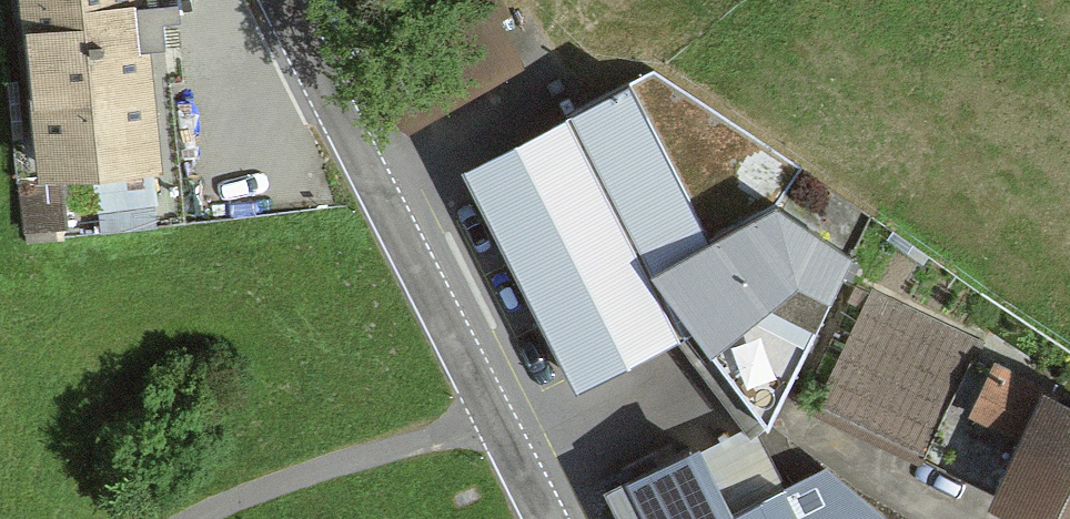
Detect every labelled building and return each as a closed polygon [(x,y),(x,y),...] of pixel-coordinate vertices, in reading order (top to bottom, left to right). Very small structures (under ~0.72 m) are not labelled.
[(52,195),(171,182),(151,0),(31,0),(52,195)] [(657,287),(778,441),(860,275),(786,216),(725,247),(638,80),(582,109),(594,132),(457,203),(513,310),(617,257),(637,296),(657,287)] [(981,351),(872,301),(819,416),(929,466),(981,351)] [(1050,409),(1003,514),(1013,518),(1069,518),(1069,417),(1050,409)] [(714,449),(614,501),(623,518),(751,518),(714,449)] [(838,474),(752,518),(892,518),(838,474)]
